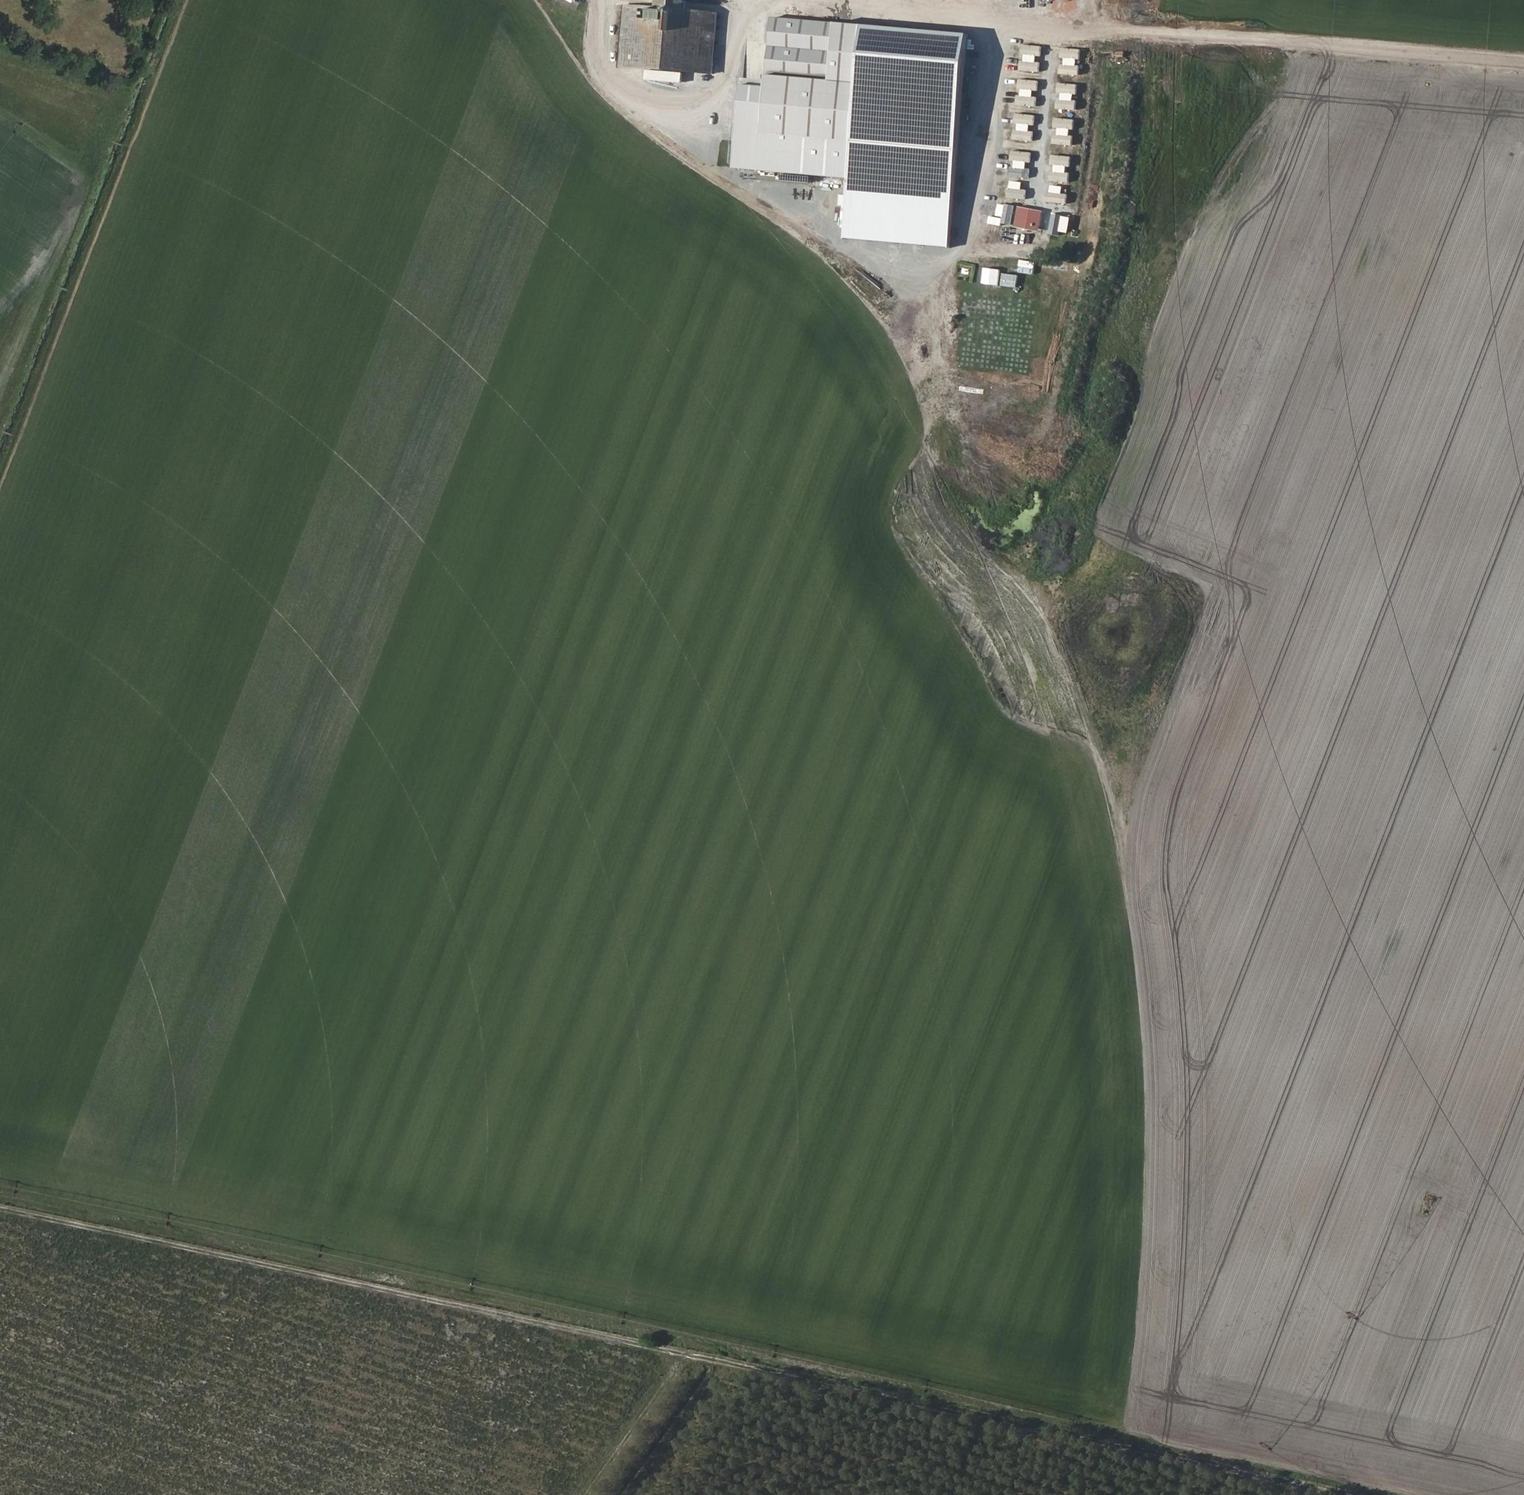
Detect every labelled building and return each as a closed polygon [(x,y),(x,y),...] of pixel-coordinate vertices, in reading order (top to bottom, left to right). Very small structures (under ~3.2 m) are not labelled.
[(692,75),(712,77),(717,14),(666,3),(661,1),(660,6),(658,10),(652,9),(622,6),(617,68),(692,75)] [(857,28),(768,19),(757,135),(848,143),(857,28)] [(648,75),(648,85),(657,84),(656,75),(648,75)] [(1040,231),(1042,210),(1017,208),(1015,228),(1040,231)]
